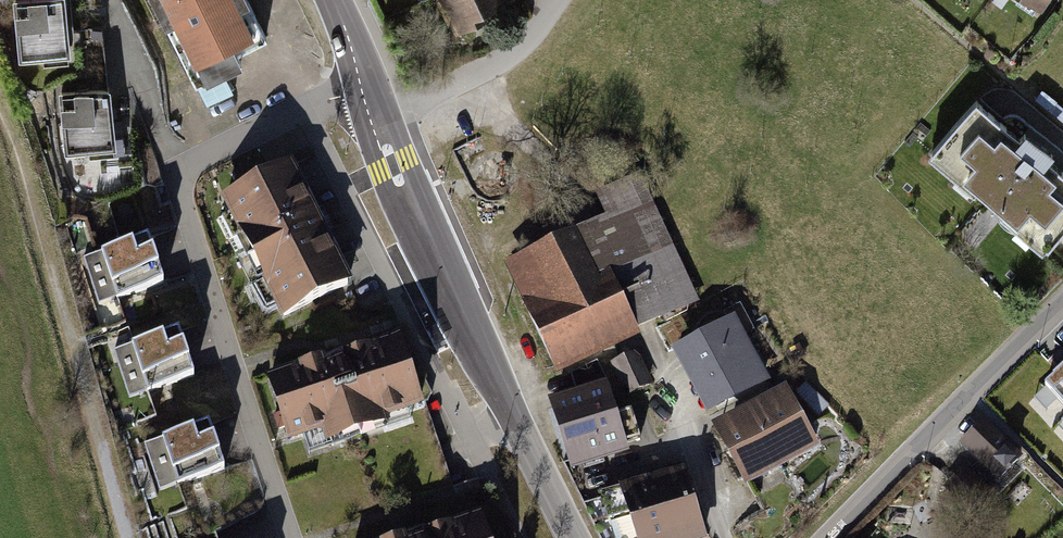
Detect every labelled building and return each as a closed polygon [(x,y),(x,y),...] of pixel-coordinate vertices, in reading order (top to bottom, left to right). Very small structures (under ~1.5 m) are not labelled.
[(252,0),(146,0),(194,91),(277,48),(252,0)] [(464,0),(431,0),(436,12),(464,0)] [(503,12),(497,0),(464,0),(436,12),(447,37),(503,12)] [(1037,21),(1053,0),(1008,0),(1037,21)] [(78,7),(18,7),(19,69),(79,69),(78,7)] [(985,91),(928,162),(1047,258),(1062,238),(1062,155),(985,91)] [(124,98),(64,98),(64,160),(124,159),(124,98)] [(288,161),(213,195),(271,319),(346,285),(288,161)] [(597,230),(505,271),(550,373),(650,329),(696,309),(640,181),(593,201),(605,227),(597,230)] [(148,224),(77,247),(94,300),(165,277),(148,224)] [(768,381),(732,313),(669,347),(704,414),(768,381)] [(182,331),(111,354),(129,407),(199,384),(182,331)] [(408,341),(274,381),(298,460),(432,420),(408,341)] [(633,358),(608,369),(624,402),(648,390),(633,358)] [(1062,405),(1062,367),(1044,384),(1062,405)] [(784,389),(713,422),(743,487),(814,454),(784,389)] [(604,391),(549,407),(568,475),(623,459),(604,391)] [(1017,452),(986,421),(958,448),(988,480),(1017,452)] [(214,432),(144,451),(157,494),(226,475),(214,432)] [(678,467),(646,477),(665,537),(700,537),(678,467)] [(965,470),(942,493),(967,516),(989,493),(965,470)] [(646,477),(616,487),(632,537),(665,537),(646,477)] [(436,537),(492,537),(488,523),(436,537)]
